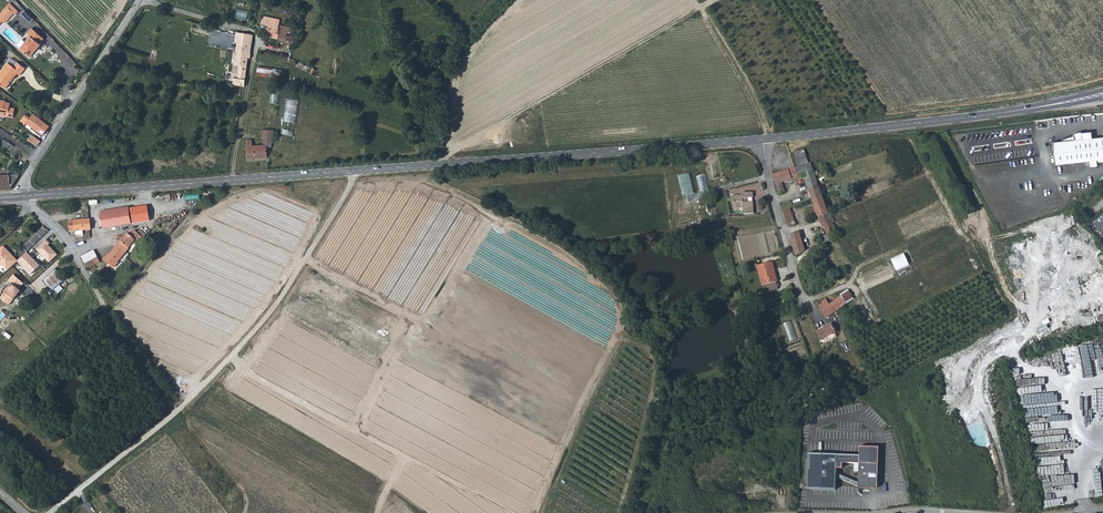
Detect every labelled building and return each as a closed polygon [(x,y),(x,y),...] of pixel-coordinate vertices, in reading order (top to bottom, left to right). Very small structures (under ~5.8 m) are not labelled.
[(13,3),(10,6),(16,13),(18,15),(21,11),(13,3)] [(5,21),(7,23),(16,13),(10,6),(3,14),(1,12),(0,13),(0,26),(5,21)] [(239,7),(236,17),(247,20),(250,11),(239,7)] [(26,10),(22,14),(32,22),(35,19),(26,10)] [(270,25),(268,36),(287,40),(288,32),(290,32),(291,27),(279,24),(278,27),(274,27),(275,21),(267,20),(266,24),(270,25)] [(33,36),(22,48),(31,56),(42,44),(41,43),(46,38),(35,28),(30,33),(33,36)] [(239,57),(236,85),(245,86),(245,84),(249,57),(251,57),(253,34),(236,32),(235,43),(241,43),(241,47),(237,46),(236,54),(239,57)] [(296,60),(294,66),(309,72),(311,67),(296,60)] [(0,73),(0,82),(7,88),(11,83),(10,82),(17,72),(22,76),(27,69),(19,62),(15,67),(9,62),(0,73)] [(281,69),(258,66),(257,75),(280,78),(281,69)] [(9,113),(11,103),(5,102),(6,101),(0,100),(0,112),(1,112),(0,116),(5,116),(5,113),(9,113)] [(282,139),(294,141),(300,106),(287,104),(282,139)] [(43,134),(49,126),(33,114),(30,117),(29,115),(26,119),(28,121),(27,122),(43,134)] [(266,146),(272,145),(274,130),(263,130),(263,145),(252,146),(252,140),(248,140),(248,159),(267,158),(266,148),(266,146)] [(1058,164),(1102,159),(1102,137),(1095,137),(1095,131),(1090,132),(1085,132),(1085,138),(1078,139),(1076,135),(1062,140),(1054,140),(1055,145),(1056,145),(1058,164)] [(793,151),(796,165),(793,166),(796,175),(802,174),(799,164),(807,162),(803,148),(793,151)] [(803,176),(813,173),(809,162),(807,162),(799,164),(802,174),(803,176)] [(772,173),(774,182),(780,181),(796,175),(793,166),(772,173)] [(684,195),(697,193),(692,173),(680,175),(684,195)] [(803,176),(807,189),(817,186),(813,173),(803,176)] [(0,175),(0,190),(11,189),(20,174),(0,175)] [(697,176),(702,192),(710,189),(705,174),(697,176)] [(777,192),(782,190),(780,181),(774,182),(777,192)] [(807,189),(810,197),(820,194),(817,186),(807,189)] [(733,207),(742,206),(743,213),(752,211),(751,200),(746,200),(746,196),(751,196),(750,190),(740,191),(740,194),(731,195),(733,207)] [(816,216),(826,213),(826,212),(820,194),(810,197),(816,216)] [(131,223),(149,220),(147,207),(129,210),(131,223)] [(104,227),(131,223),(129,210),(129,208),(101,212),(104,227)] [(791,216),(788,208),(782,210),(786,225),(790,224),(789,219),(789,217),(791,216)] [(76,231),(84,230),(91,229),(90,220),(75,221),(76,231)] [(169,230),(172,233),(179,225),(175,222),(169,230)] [(834,230),(831,223),(822,227),(827,235),(829,234),(828,232),(834,230)] [(139,235),(143,238),(145,236),(136,229),(134,230),(139,235)] [(119,244),(127,251),(137,238),(139,235),(134,230),(131,234),(129,232),(119,244)] [(788,233),(793,253),(802,250),(797,230),(788,233)] [(827,235),(817,236),(820,243),(831,238),(829,234),(827,235)] [(127,251),(119,244),(110,254),(119,261),(127,251)] [(17,262),(14,258),(13,259),(9,255),(9,254),(3,247),(0,250),(0,266),(1,267),(3,267),(7,271),(17,262)] [(906,253),(893,257),(897,270),(910,266),(906,253)] [(116,268),(121,262),(119,261),(110,254),(105,260),(109,264),(110,263),(116,268)] [(85,263),(88,268),(98,264),(95,258),(85,263)] [(762,279),(759,280),(760,284),(761,284),(763,291),(776,288),(774,281),(775,281),(771,261),(759,264),(762,279)] [(54,291),(67,280),(57,269),(44,280),(54,291)] [(11,305),(21,291),(12,284),(1,298),(11,305)] [(848,297),(844,291),(839,294),(842,301),(848,297)] [(815,302),(824,316),(833,310),(835,309),(837,311),(841,308),(839,306),(842,303),(842,301),(839,294),(827,302),(824,297),(815,302)] [(791,341),(799,339),(793,321),(785,324),(791,341)] [(816,339),(817,338),(833,331),(829,322),(812,330),(816,339)] [(860,457),(837,457),(836,470),(842,470),(842,466),(879,467),(879,450),(860,449),(860,457)] [(836,479),(850,485),(850,481),(836,475),(837,457),(809,456),(807,491),(836,492),(836,479)] [(859,485),(850,481),(850,485),(859,489),(859,490),(878,490),(879,467),(859,466),(859,485)]
